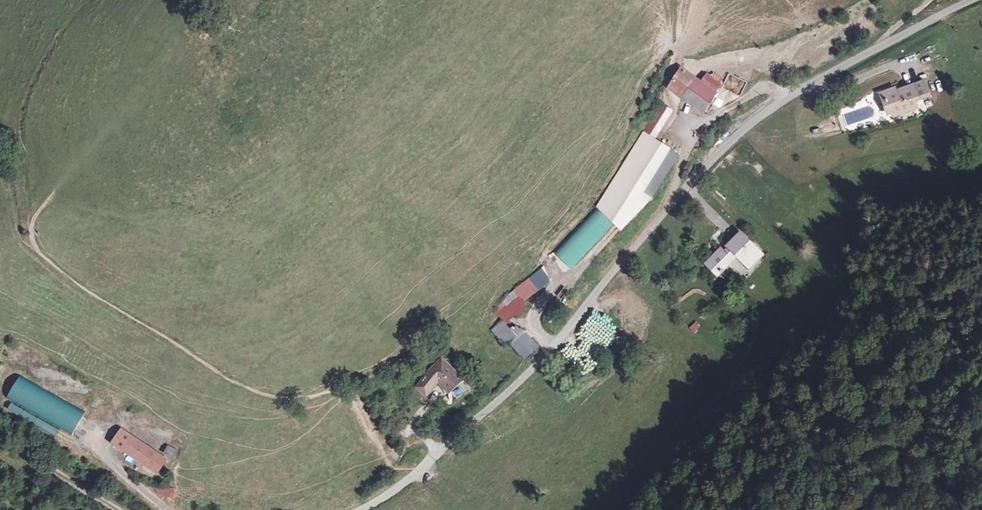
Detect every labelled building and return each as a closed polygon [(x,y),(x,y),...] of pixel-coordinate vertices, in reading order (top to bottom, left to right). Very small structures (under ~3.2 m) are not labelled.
[(701,81),(680,66),(669,80),(667,86),(678,94),(680,91),(702,106),(705,108),(709,102),(706,100),(718,83),(706,74),(701,81)] [(741,94),(746,80),(728,73),(723,86),(741,94)] [(923,80),(896,88),(896,90),(893,91),(891,86),(880,89),(882,97),(879,99),(882,112),(887,110),(895,108),(896,111),(912,107),(910,99),(926,94),(923,80)] [(662,95),(653,90),(636,120),(634,118),(589,193),(614,216),(644,184),(670,140),(645,124),(662,95)] [(762,252),(739,230),(726,244),(728,246),(723,250),(719,247),(705,262),(717,274),(728,262),(726,261),(734,252),(749,266),(762,252)] [(522,307),(515,298),(503,310),(510,318),(522,307)] [(492,328),(524,361),(539,345),(517,323),(510,329),(501,320),(492,328)] [(449,370),(431,348),(402,374),(412,385),(426,373),(435,383),(449,370)] [(20,375),(6,398),(72,435),(86,412),(20,375)] [(165,459),(131,437),(123,450),(157,472),(165,459)] [(167,444),(162,453),(172,458),(177,450),(167,444)] [(156,486),(155,495),(174,497),(175,488),(156,486)]
